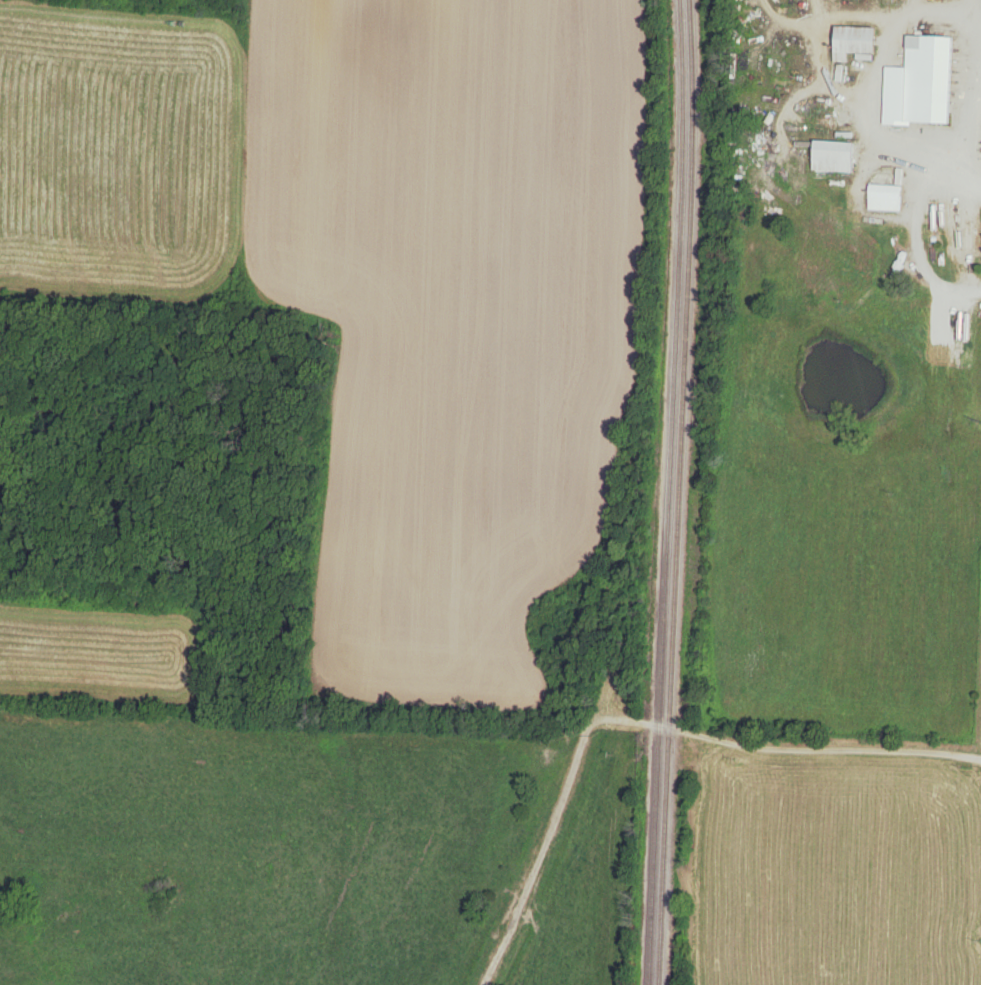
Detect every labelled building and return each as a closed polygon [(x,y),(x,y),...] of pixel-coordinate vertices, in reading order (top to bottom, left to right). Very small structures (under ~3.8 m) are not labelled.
[(879,27),(838,27),(838,62),(851,62),(851,53),(879,53),(879,27)] [(956,36),(907,35),(905,122),(954,124),(956,36)] [(858,141),(817,140),(816,171),(857,172),(858,141)] [(870,211),(903,211),(903,185),(871,184),(870,211)]
